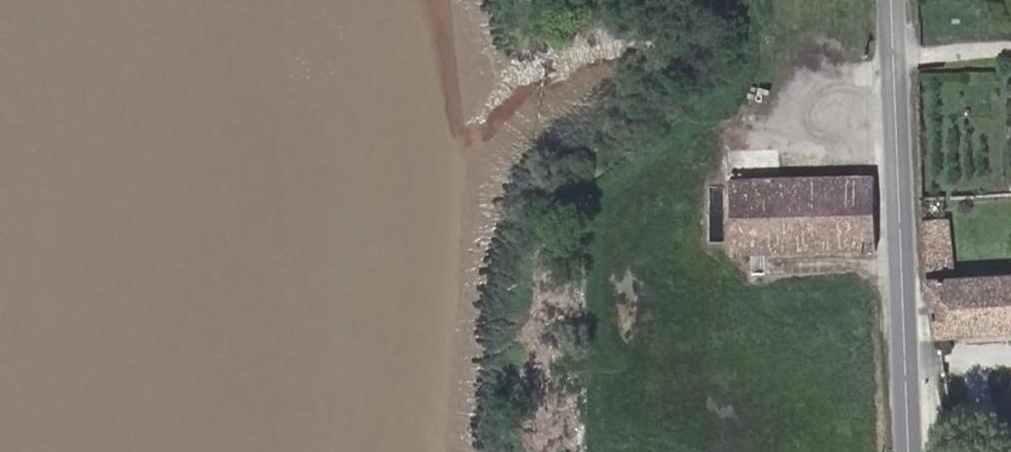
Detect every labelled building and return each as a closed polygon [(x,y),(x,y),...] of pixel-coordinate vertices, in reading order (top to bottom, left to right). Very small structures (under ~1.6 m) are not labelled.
[(852,179),(731,183),(732,258),(750,258),(766,257),(873,254),(870,178),(860,179),(860,173),(852,173),(852,179)] [(951,219),(924,221),(927,284),(957,280),(951,219)] [(767,280),(766,257),(750,258),(751,281),(767,280)] [(1010,342),(1010,274),(957,280),(927,284),(941,350),(1010,342)]
